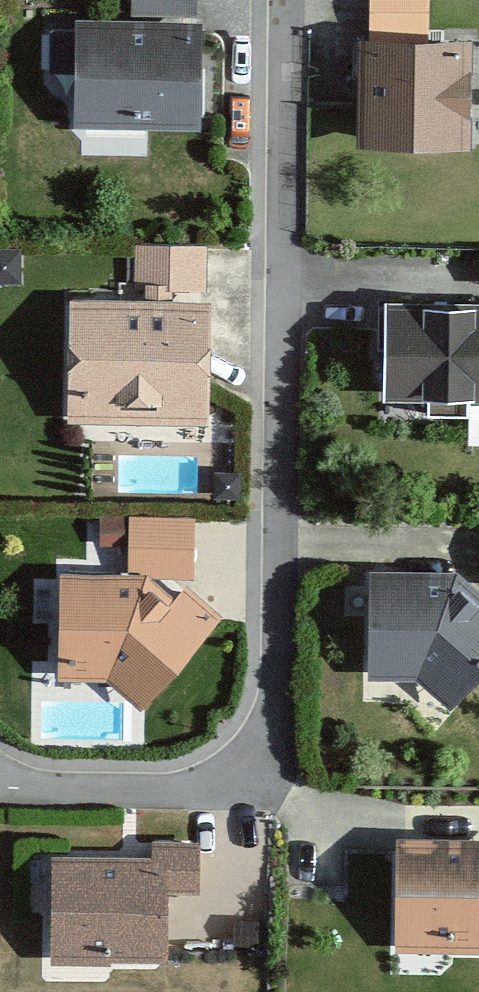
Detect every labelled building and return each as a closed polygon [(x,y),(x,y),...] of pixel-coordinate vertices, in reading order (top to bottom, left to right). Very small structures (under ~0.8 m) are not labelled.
[(129,24),(193,25),(193,0),(129,0),(129,24)] [(196,35),(74,33),(72,133),(194,136),(196,35)] [(464,48),(357,48),(357,151),(463,152),(464,48)] [(200,252),(134,253),(134,306),(64,306),(65,423),(201,422),(200,252)] [(382,309),(381,404),(478,405),(478,310),(382,309)] [(190,522),(128,522),(128,580),(145,580),(190,580),(190,522)] [(367,578),(366,682),(412,683),(445,712),(478,675),(478,603),(448,576),(367,578)] [(128,580),(57,580),(54,682),(103,683),(136,711),(215,620),(184,589),(172,603),(145,580),(128,580)] [(396,845),(395,953),(478,954),(478,846),(396,845)] [(193,846),(150,846),(151,860),(47,860),(48,964),(162,963),(162,894),(193,894),(193,846)]
